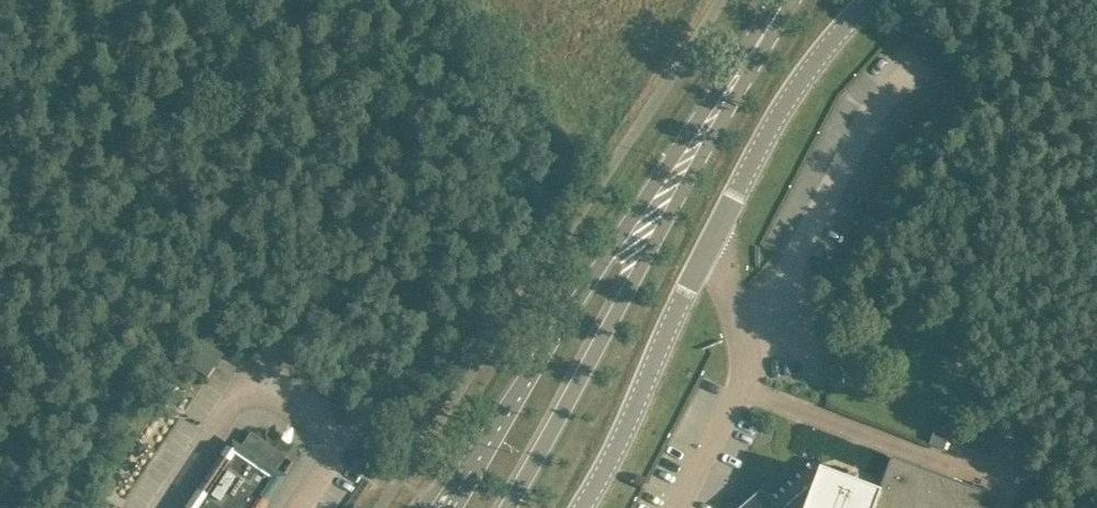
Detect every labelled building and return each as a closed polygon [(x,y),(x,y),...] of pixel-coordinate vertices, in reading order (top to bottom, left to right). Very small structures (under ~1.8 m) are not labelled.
[(277,479),(280,481),(294,461),(286,456),(291,449),(256,426),(238,452),(234,450),(233,451),(230,449),(224,457),(228,460),(204,494),(201,492),(190,507),(257,507),(277,479)] [(936,426),(930,446),(944,451),(951,432),(951,431),(936,426)] [(1000,499),(892,457),(878,494),(828,474),(826,472),(824,474),(821,473),(817,484),(790,507),(997,507),(1000,499)] [(763,499),(752,507),(771,507),(763,499)]
